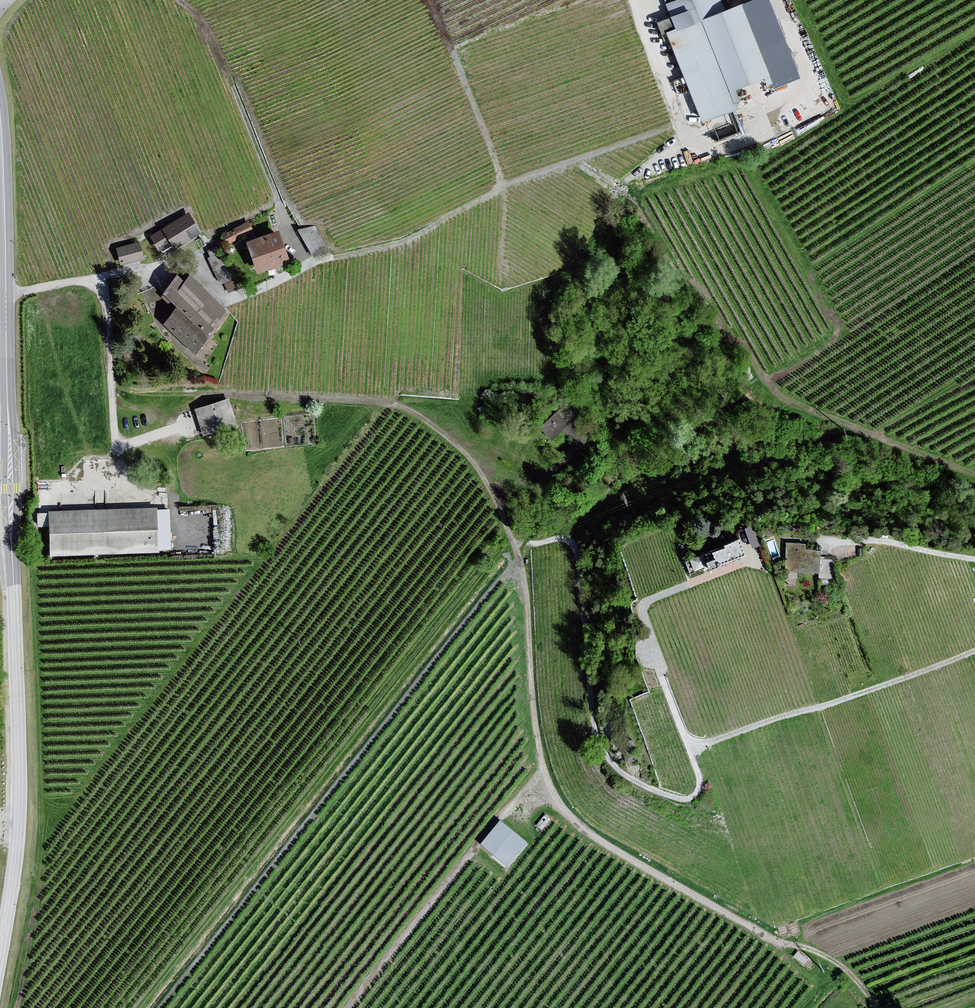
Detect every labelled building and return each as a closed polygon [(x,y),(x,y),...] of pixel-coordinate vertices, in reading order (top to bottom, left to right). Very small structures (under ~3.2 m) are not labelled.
[(717,0),(676,0),(663,5),(669,19),(660,24),(698,125),(739,109),(733,92),(766,80),(738,5),(721,11),(717,0)] [(198,234),(186,214),(147,238),(160,257),(198,234)] [(252,234),(246,223),(221,236),(227,247),(252,234)] [(285,262),(275,233),(241,245),(252,274),(285,262)] [(142,261),(138,244),(113,249),(117,267),(142,261)] [(191,352),(226,309),(185,277),(181,282),(172,276),(157,296),(173,308),(158,326),(191,352)] [(226,400),(192,411),(200,437),(234,426),(226,400)] [(550,437),(569,421),(558,408),(539,424),(550,437)] [(166,505),(45,512),(47,559),(169,553),(166,505)] [(753,525),(745,529),(752,549),(761,546),(753,525)] [(722,549),(712,553),(715,560),(717,565),(744,556),(738,539),(721,545),(722,549)] [(820,570),(821,552),(803,551),(803,544),(785,543),(784,576),(819,577),(818,587),(833,587),(833,571),(820,570)] [(715,560),(712,553),(712,552),(685,562),(690,575),(708,568),(706,563),(715,560)] [(717,565),(715,560),(706,563),(708,568),(709,571),(718,568),(717,565)] [(528,847),(500,825),(479,850),(507,872),(528,847)]
